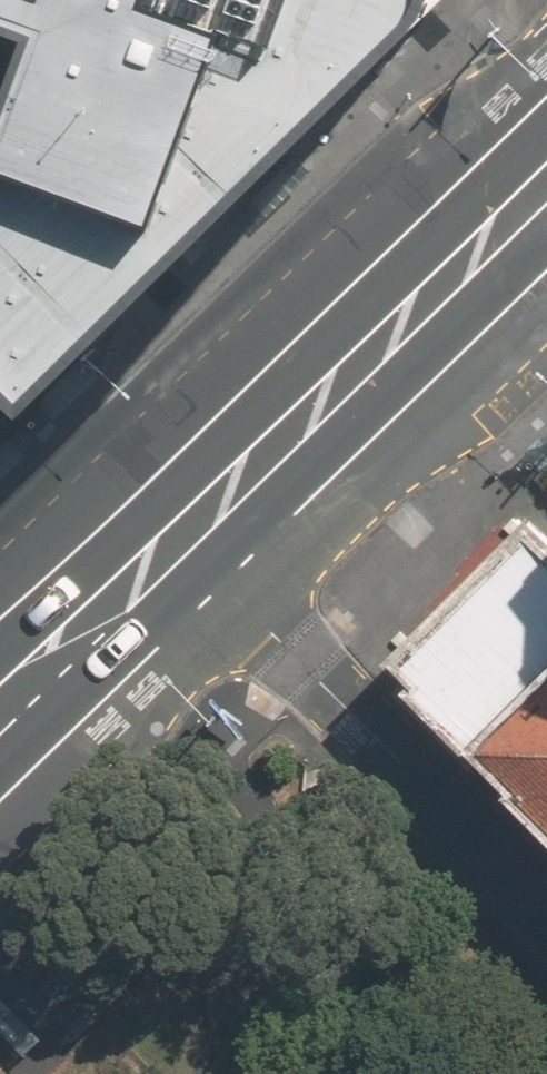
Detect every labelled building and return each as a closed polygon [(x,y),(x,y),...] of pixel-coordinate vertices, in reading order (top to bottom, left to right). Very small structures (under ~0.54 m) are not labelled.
[(26,337),(60,369),(429,9),(427,0),(0,0),(0,313),(26,337)] [(62,414),(104,371),(88,355),(45,397),(62,414)] [(24,447),(7,431),(0,438),(0,471),(24,447)] [(526,457),(543,474),(546,470),(546,436),(526,457)] [(530,513),(391,656),(409,676),(397,686),(475,761),(483,754),(511,781),(506,785),(546,825),(546,531),(530,513)] [(1,994),(0,995),(0,1033),(20,1056),(40,1038),(1,994)]
